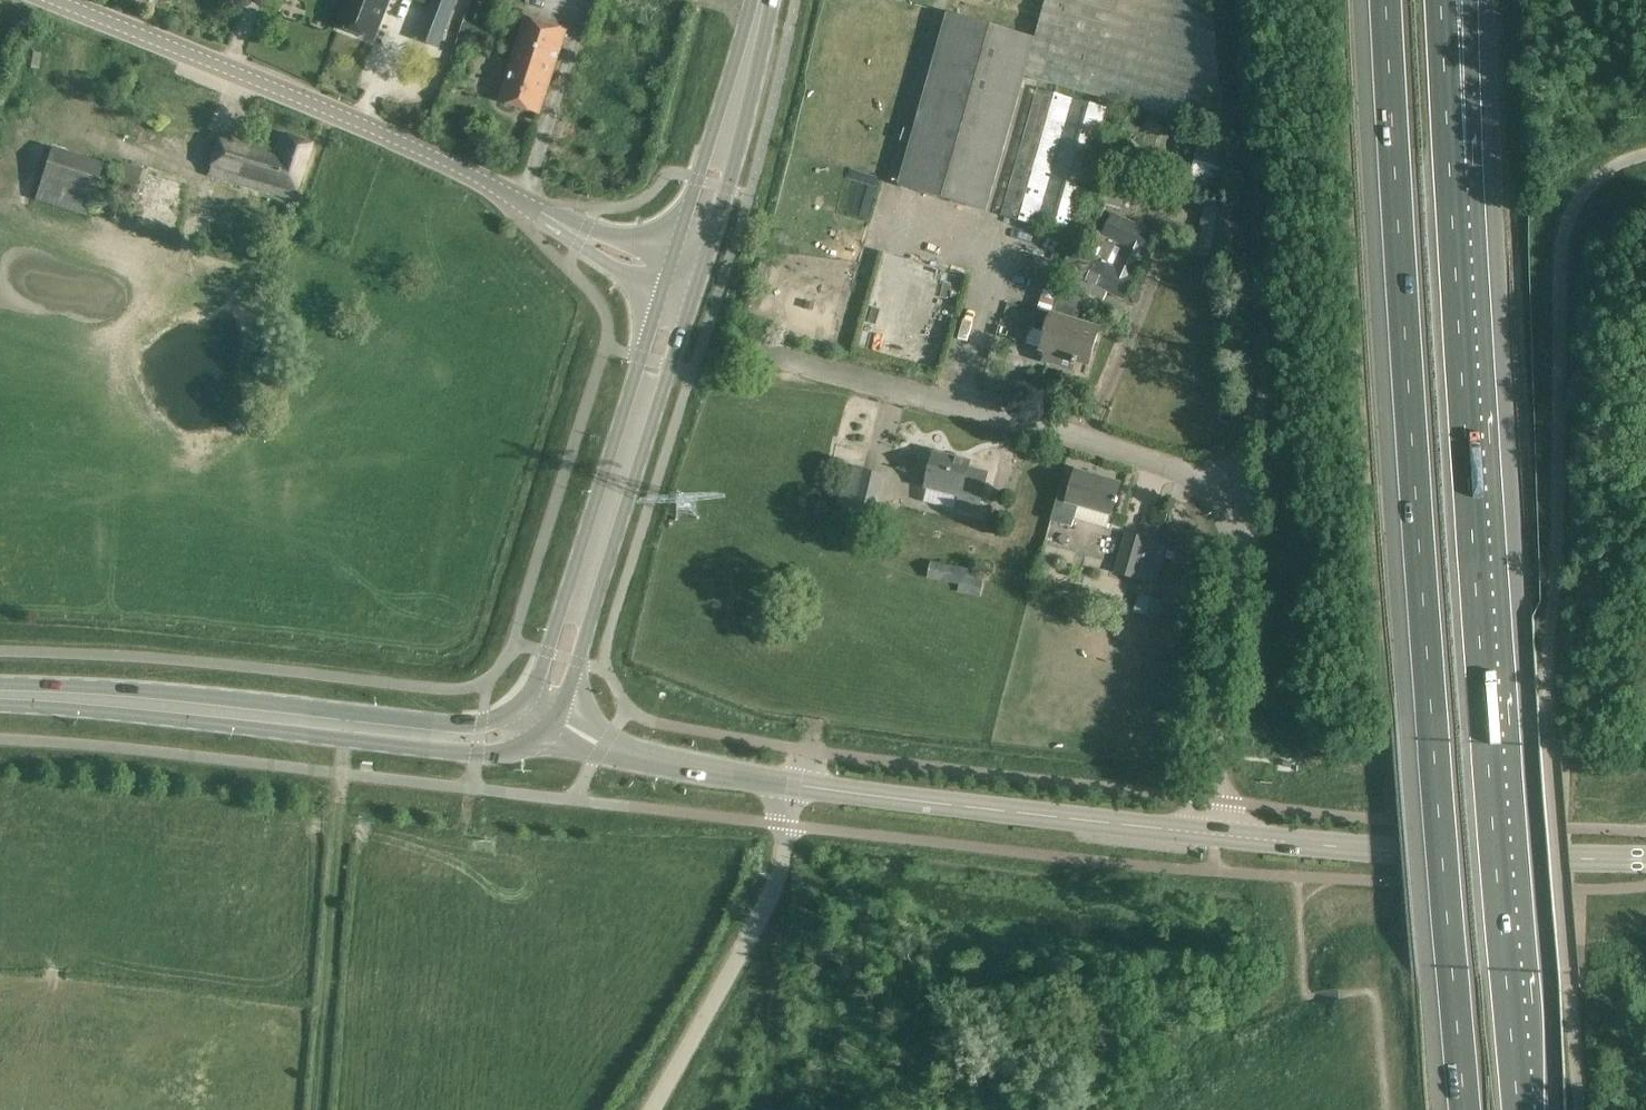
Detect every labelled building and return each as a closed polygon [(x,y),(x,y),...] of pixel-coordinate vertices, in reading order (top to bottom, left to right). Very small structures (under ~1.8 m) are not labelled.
[(339,28),(375,42),(391,0),(350,0),(339,28)] [(418,40),(439,48),(457,0),(433,0),(418,40)] [(1036,40),(948,16),(900,188),(987,215),(1026,79),(1223,133),(1213,0),(1047,0),(1036,40)] [(515,56),(501,100),(540,113),(567,32),(528,19),(515,56)] [(1073,237),(1109,109),(1038,90),(1002,217),(1073,237)] [(1163,127),(1145,121),(1142,130),(1160,135),(1163,127)] [(245,138),(243,143),(221,136),(207,175),(292,202),(311,146),(280,136),(276,149),(245,138)] [(1194,170),(1216,173),(1220,144),(1198,141),(1194,170)] [(51,148),(34,200),(86,217),(103,164),(51,148)] [(124,161),(114,189),(136,197),(145,169),(124,161)] [(1141,187),(1111,179),(1108,192),(1123,196),(1138,200),(1141,187)] [(1230,225),(1234,209),(1206,205),(1200,229),(1204,230),(1197,259),(1218,263),(1220,257),(1234,257),(1234,225),(1230,225)] [(1146,260),(1157,236),(1113,216),(1103,236),(1099,234),(1087,260),(1091,262),(1083,280),(1124,299),(1133,279),(1132,278),(1142,258),(1146,260)] [(1074,371),(1076,362),(1089,366),(1100,330),(1053,316),(1041,351),(1047,353),(1045,362),(1074,371)] [(958,508),(978,513),(989,475),(970,470),(971,464),(936,454),(927,488),(961,497),(958,508)] [(866,469),(855,510),(862,512),(875,516),(886,475),(866,469)] [(1062,489),(1052,522),(1072,528),(1075,519),(1108,529),(1112,515),(1121,485),(1077,472),(1074,482),(1065,479),(1062,489)] [(1166,539),(1177,542),(1180,528),(1169,526),(1166,539)] [(1126,534),(1114,575),(1136,580),(1136,579),(1137,579),(1148,582),(1157,585),(1169,546),(1159,543),(1126,534)] [(982,596),(987,572),(933,560),(929,577),(960,586),(959,592),(982,596)] [(1134,615),(1160,622),(1165,603),(1139,596),(1134,615)]
